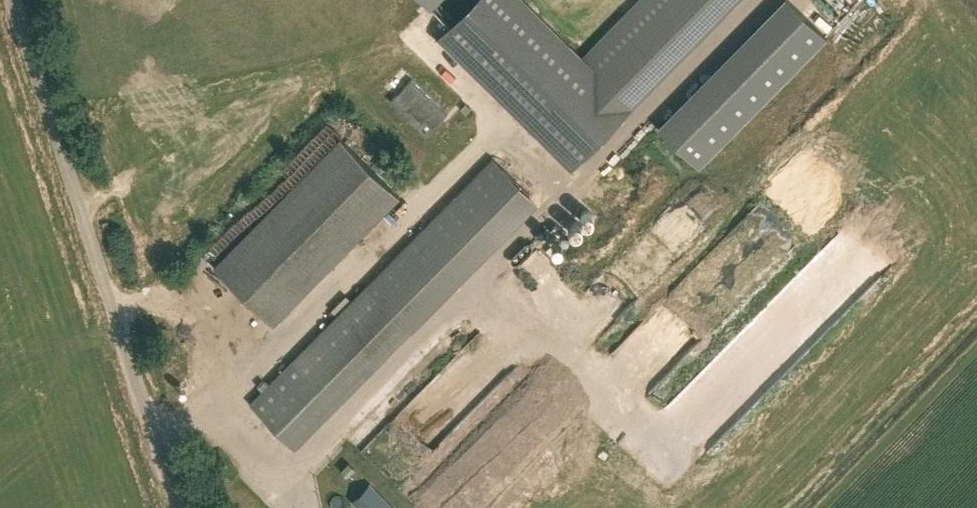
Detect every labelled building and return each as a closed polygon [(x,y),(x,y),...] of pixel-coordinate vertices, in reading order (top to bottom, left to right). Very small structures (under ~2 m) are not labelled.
[(514,0),(487,0),(439,49),(567,174),(739,0),(651,0),(584,69),(514,0)] [(412,79),(390,101),(426,135),(447,113),(412,79)] [(399,197),(340,137),(213,265),(272,325),(399,197)] [(358,252),(372,267),(393,249),(378,234),(358,252)] [(365,286),(250,404),(285,439),(401,321),(365,286)] [(475,335),(369,450),(399,478),(466,405),(472,410),(502,378),(501,378),(510,368),(475,335)] [(422,507),(482,451),(466,434),(407,491),(422,507)]
